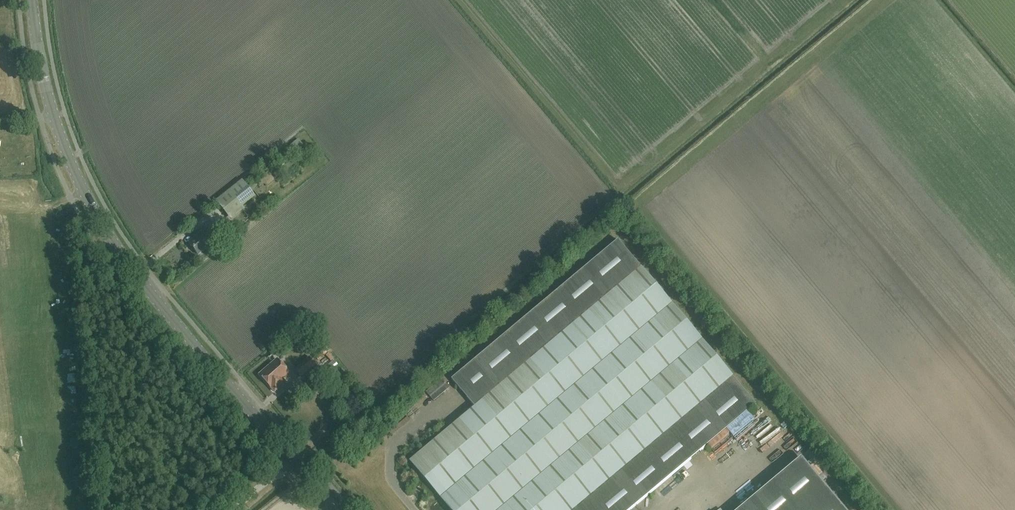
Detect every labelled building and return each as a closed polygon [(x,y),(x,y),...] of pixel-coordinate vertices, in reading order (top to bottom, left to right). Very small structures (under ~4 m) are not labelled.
[(271,164),(255,177),(262,186),(265,184),(267,186),(280,176),(271,164)] [(254,196),(242,181),(217,201),(228,215),(240,205),(241,206),(254,196)] [(211,243),(217,239),(207,228),(202,232),(202,231),(188,242),(198,254),(212,244),(211,243)] [(619,240),(452,380),(475,407),(411,461),(452,509),(631,509),(756,405),(619,240)] [(318,360),(330,351),(325,345),(313,354),(318,360)] [(309,356),(296,368),(303,376),(316,364),(309,356)] [(277,359),(259,374),(271,388),(275,392),(285,382),(282,379),(289,373),(277,359)] [(443,377),(427,391),(435,400),(451,386),(443,377)] [(458,392),(445,404),(450,409),(463,397),(458,392)] [(802,459),(741,509),(845,509),(802,459)] [(694,509),(696,509),(709,500),(704,494),(690,505),(694,509)]
